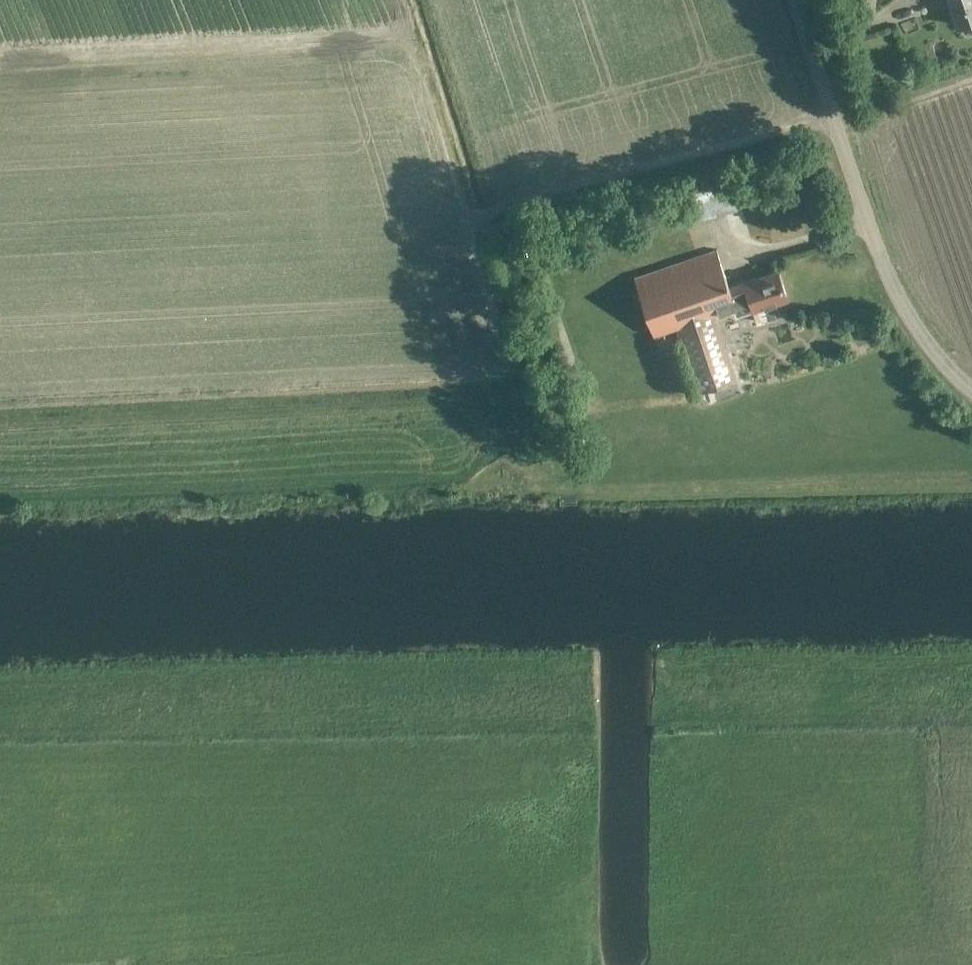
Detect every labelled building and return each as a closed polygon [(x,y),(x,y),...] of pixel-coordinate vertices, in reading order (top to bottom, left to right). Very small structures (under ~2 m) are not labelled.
[(958,23),(971,18),(971,0),(950,0),(958,23)] [(712,313),(750,300),(757,320),(778,313),(773,300),(785,296),(775,268),(727,284),(716,250),(635,276),(653,334),(676,326),(697,389),(734,377),(712,313)]
